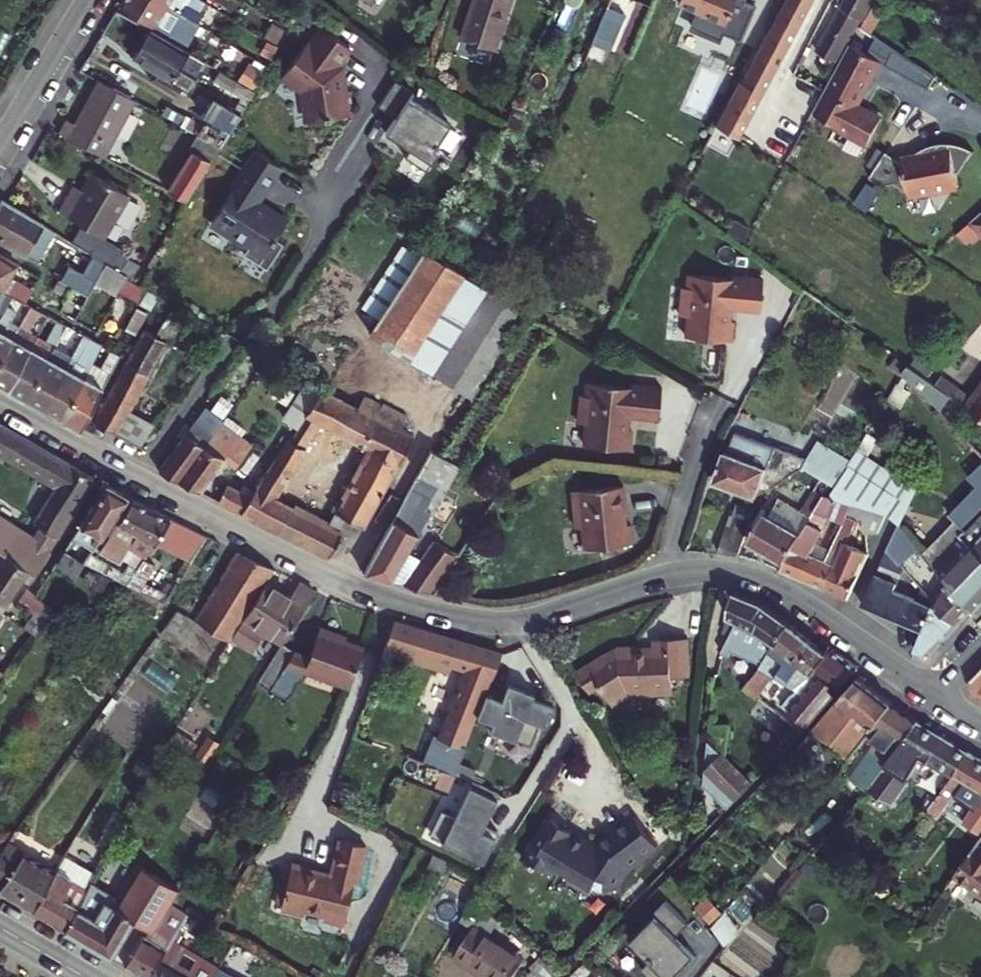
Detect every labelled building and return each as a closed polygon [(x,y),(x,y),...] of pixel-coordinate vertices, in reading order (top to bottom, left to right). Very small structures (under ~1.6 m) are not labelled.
[(173,0),(126,0),(154,17),(187,36),(199,16),(196,14),(173,0)] [(196,14),(200,8),(188,0),(173,0),(196,14)] [(493,38),(503,0),(465,0),(457,29),(493,38)] [(607,49),(627,0),(605,0),(588,41),(607,49)] [(715,9),(719,0),(706,0),(704,4),(715,9)] [(765,25),(785,37),(804,0),(778,0),(765,25)] [(863,0),(842,0),(838,7),(854,16),(863,0)] [(828,64),(854,16),(838,7),(811,54),(828,64)] [(349,39),(324,18),(309,37),(305,34),(281,63),(301,79),(304,110),(349,106),(347,82),(341,82),(339,62),(334,57),(349,39)] [(175,69),(189,44),(150,22),(136,47),(175,69)] [(715,114),(737,128),(785,37),(765,25),(740,74),(737,72),(715,114)] [(880,52),(849,36),(813,105),(869,134),(882,109),(859,97),(858,93),(862,85),(863,86),(880,52)] [(62,127),(107,148),(136,91),(100,72),(76,118),(69,114),(62,127)] [(410,84),(392,73),(375,99),(392,110),(382,125),(407,141),(401,149),(423,163),(435,144),(431,141),(447,117),(406,90),(410,84)] [(193,122),(199,125),(220,136),(242,100),(215,84),(193,122)] [(169,178),(188,187),(220,136),(199,125),(169,178)] [(963,172),(969,147),(962,143),(954,140),(943,139),(936,139),(924,142),(917,146),(910,150),(904,157),(887,147),(870,172),(883,180),(893,178),(910,188),(911,190),(913,190),(916,193),(939,191),(942,188),(961,187),(960,173),(963,172)] [(280,155),(257,141),(244,162),(266,176),(280,155)] [(70,188),(61,204),(92,222),(81,240),(94,247),(107,255),(117,261),(128,242),(107,230),(131,187),(97,167),(87,184),(81,194),(70,188)] [(272,202),(233,177),(211,212),(249,236),(244,244),(267,258),(283,233),(276,229),(288,210),(273,201),(272,202)] [(70,188),(81,194),(87,184),(76,178),(70,188)] [(17,196),(26,202),(32,192),(22,186),(17,196)] [(1,195),(0,197),(0,231),(24,245),(39,219),(1,195)] [(959,231),(969,241),(980,229),(980,210),(959,231)] [(371,324),(432,364),(486,279),(425,240),(371,324)] [(67,260),(60,274),(71,281),(87,291),(96,275),(107,255),(94,247),(80,268),(67,260)] [(0,248),(0,282),(1,282),(11,287),(18,290),(25,295),(31,283),(9,270),(16,257),(0,248)] [(117,261),(107,255),(96,275),(118,289),(131,269),(117,261)] [(684,309),(683,329),(729,334),(731,314),(726,313),(728,300),(757,303),(760,271),(741,269),(741,273),(684,267),(683,281),(679,281),(676,308),(684,309)] [(50,283),(65,292),(71,281),(56,272),(50,283)] [(432,364),(473,389),(528,305),(486,279),(432,364)] [(65,292),(81,301),(87,291),(71,281),(65,292)] [(1,311),(3,307),(7,309),(18,290),(11,287),(1,282),(0,282),(0,310),(1,311)] [(25,309),(31,298),(25,295),(18,290),(7,309),(3,307),(1,311),(0,312),(0,354),(25,309)] [(159,296),(147,319),(158,325),(170,302),(159,296)] [(8,379),(38,328),(30,323),(41,304),(31,298),(25,309),(0,354),(0,375),(8,379)] [(8,379),(27,390),(50,348),(61,329),(67,318),(58,313),(47,333),(38,328),(8,379)] [(85,328),(67,318),(61,329),(79,339),(85,328)] [(136,388),(168,330),(158,325),(147,319),(117,376),(136,388)] [(44,399),(63,409),(92,358),(103,338),(85,328),(79,339),(44,399)] [(63,409),(82,420),(121,349),(112,343),(101,363),(92,358),(63,409)] [(27,390),(44,399),(68,358),(50,348),(27,390)] [(969,403),(906,358),(904,360),(902,366),(950,414),(954,410),(971,422),(973,418),(980,424),(980,412),(969,403)] [(129,401),(136,388),(117,376),(96,413),(140,437),(153,415),(129,401)] [(594,421),(592,441),(638,446),(640,426),(636,426),(637,413),(667,416),(670,384),(651,382),(651,385),(594,379),(593,393),(589,393),(586,420),(594,421)] [(357,516),(366,521),(413,432),(400,425),(355,400),(322,381),(266,469),(242,505),(262,515),(306,446),(303,444),(320,418),(369,442),(330,518),(296,501),(282,524),(331,548),(343,529),(348,532),(357,516)] [(969,403),(980,412),(980,385),(969,403)] [(355,400),(400,425),(408,411),(363,386),(355,400)] [(206,398),(162,464),(180,475),(223,409),(206,398)] [(94,471),(0,417),(0,443),(58,476),(27,526),(0,509),(0,545),(30,562),(37,567),(94,471)] [(236,436),(215,422),(180,475),(204,486),(236,436)] [(825,423),(818,437),(855,456),(862,443),(825,423)] [(715,476),(757,492),(759,487),(804,463),(806,462),(805,462),(811,451),(735,425),(728,446),(725,445),(715,476)] [(855,456),(818,437),(811,451),(805,462),(806,462),(804,463),(841,482),(855,456)] [(924,475),(862,443),(855,456),(841,482),(835,495),(853,499),(878,506),(891,508),(900,520),(924,475)] [(370,566),(395,574),(441,484),(445,486),(460,459),(435,444),(370,566)] [(968,471),(977,480),(949,509),(955,514),(923,548),(934,561),(962,530),(958,526),(980,501),(980,458),(968,471)] [(220,494),(242,505),(266,469),(258,464),(241,488),(227,484),(220,494)] [(641,481),(591,472),(584,508),(591,510),(587,530),(634,539),(638,521),(632,519),(634,508),(636,509),(641,481)] [(74,569),(129,489),(108,480),(68,538),(56,557),(74,569)] [(785,553),(824,492),(814,487),(803,502),(781,490),(770,506),(767,504),(749,533),(785,553)] [(262,515),(282,524),(296,501),(277,491),(262,515)] [(130,541),(144,550),(154,534),(170,510),(133,492),(99,543),(119,556),(130,541)] [(779,564),(826,582),(836,559),(812,546),(833,513),(847,518),(853,499),(835,495),(824,492),(785,553),(779,564)] [(719,545),(738,548),(751,510),(736,505),(729,520),(727,519),(719,545)] [(206,527),(170,510),(154,534),(190,552),(206,527)] [(977,514),(962,530),(980,545),(980,517),(977,514)] [(901,557),(912,534),(900,520),(890,544),(901,557)] [(962,530),(934,561),(943,577),(975,604),(980,597),(980,545),(962,530)] [(404,577),(435,584),(457,550),(437,537),(424,555),(420,552),(404,577)] [(849,591),(870,545),(847,537),(826,582),(849,591)] [(192,611),(228,631),(267,574),(276,561),(239,543),(192,611)] [(899,563),(901,557),(890,544),(885,553),(899,563)] [(30,562),(0,545),(0,576),(16,585),(30,562)] [(865,597),(888,606),(904,569),(883,560),(865,597)] [(267,574),(228,631),(249,644),(263,624),(282,637),(316,585),(301,575),(290,589),(267,574)] [(16,585),(0,576),(0,604),(2,605),(16,585)] [(888,606),(925,622),(935,596),(928,589),(901,576),(888,606)] [(958,617),(972,602),(943,577),(935,596),(958,617)] [(45,611),(51,602),(26,584),(19,595),(32,603),(45,611)] [(723,628),(730,630),(723,648),(732,651),(734,646),(758,662),(762,655),(790,615),(772,602),(744,587),(733,586),(723,628)] [(932,647),(958,617),(935,596),(925,622),(918,643),(932,647)] [(171,642),(192,611),(172,601),(151,630),(171,642)] [(35,626),(45,611),(32,603),(22,618),(35,626)] [(795,679),(814,663),(828,645),(790,615),(762,655),(776,666),(795,679)] [(420,623),(395,616),(386,641),(411,648),(420,623)] [(411,648),(429,653),(437,627),(420,623),(411,648)] [(306,664),(349,681),(363,642),(318,624),(308,649),(295,645),(273,680),(289,690),(306,664)] [(442,763),(454,767),(467,737),(465,736),(502,645),(437,627),(429,653),(469,665),(442,729),(418,721),(403,766),(436,779),(442,763)] [(615,696),(632,685),(676,683),(675,668),(691,667),(689,629),(663,630),(663,643),(639,644),(639,638),(620,639),(620,645),(608,645),(580,663),(592,683),(602,676),(615,696)] [(273,680),(295,645),(282,637),(261,671),(273,680)] [(807,717),(855,659),(832,643),(829,646),(828,645),(814,663),(820,668),(791,706),(807,717)] [(776,666),(762,655),(758,662),(745,680),(759,690),(776,666)] [(973,673),(970,681),(970,689),(980,694),(980,665),(973,673)] [(854,747),(879,717),(894,698),(858,670),(828,706),(855,726),(845,741),(854,747)] [(502,688),(487,681),(476,708),(491,714),(488,721),(529,738),(538,716),(546,720),(554,701),(505,681),(502,688)] [(873,776),(918,713),(894,698),(879,717),(887,723),(857,766),(873,776)] [(783,742),(803,721),(777,703),(761,727),(783,742)] [(930,754),(952,768),(969,744),(918,713),(873,776),(869,782),(891,797),(913,768),(918,770),(930,754)] [(728,800),(752,774),(710,734),(707,763),(717,773),(709,781),(728,800)] [(969,744),(952,768),(934,792),(945,799),(954,788),(980,805),(980,751),(969,744)] [(717,773),(707,763),(706,778),(709,781),(717,773)] [(428,823),(482,851),(497,822),(482,814),(498,784),(471,770),(453,805),(441,799),(428,823)] [(658,836),(636,807),(603,832),(600,837),(592,832),(585,834),(575,828),(577,825),(551,809),(543,823),(540,822),(523,850),(529,854),(527,857),(535,862),(537,859),(550,867),(558,854),(572,862),(571,864),(594,879),(599,870),(617,881),(634,854),(658,836)] [(323,911),(343,916),(354,874),(357,875),(367,837),(341,829),(330,867),(291,855),(280,899),(304,906),(305,901),(323,907),(323,911)] [(18,891),(42,849),(9,831),(0,844),(0,880),(18,891)] [(952,876),(980,892),(980,836),(952,876)] [(38,901),(67,918),(100,865),(70,846),(61,860),(38,901)] [(18,891),(38,901),(61,860),(42,849),(18,891)] [(134,911),(150,919),(157,924),(184,882),(144,857),(122,889),(95,873),(67,918),(111,947),(134,911)] [(502,905),(479,882),(462,910),(472,916),(454,946),(505,976),(523,946),(490,927),(502,905)] [(694,914),(671,890),(633,928),(655,950),(646,959),(663,976),(672,968),(676,971),(701,946),(682,926),(694,914)] [(730,910),(714,921),(728,942),(744,931),(730,910)] [(126,956),(149,970),(175,929),(160,920),(157,924),(150,919),(126,956)] [(162,976),(210,976),(222,957),(175,929),(149,970),(162,976)] [(562,966),(549,953),(530,971),(537,976),(550,976),(562,966)] [(222,957),(210,976),(256,976),(222,957)]
